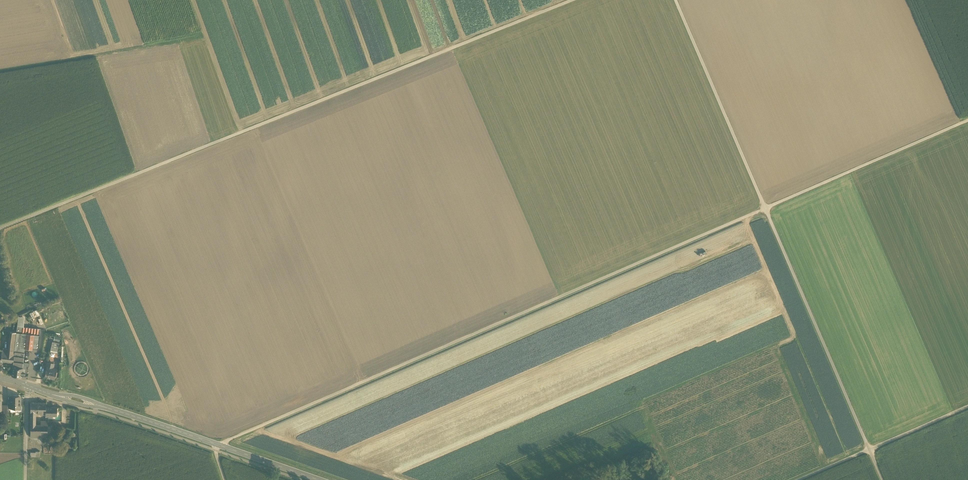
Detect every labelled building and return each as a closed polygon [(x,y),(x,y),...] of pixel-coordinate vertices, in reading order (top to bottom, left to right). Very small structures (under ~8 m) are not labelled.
[(33,328),(23,327),(17,326),(16,330),(16,332),(14,349),(19,349),(24,350),(24,349),(24,347),(38,348),(41,329),(33,328)] [(10,331),(8,349),(14,349),(16,332),(13,332),(10,331)] [(50,351),(57,353),(59,343),(53,341),(50,351)] [(24,356),(14,355),(13,361),(13,367),(12,376),(21,377),(27,377),(27,373),(27,372),(24,371),(24,372),(22,372),(23,362),(24,356)] [(73,369),(74,372),(75,374),(78,376),(81,377),(84,377),(86,375),(88,373),(89,370),(89,367),(87,364),(85,362),(82,361),(79,362),(76,363),(74,366),(73,369)] [(57,369),(53,368),(47,366),(44,376),(55,379),(57,369)] [(11,407),(16,407),(16,406),(20,406),(20,397),(17,397),(17,396),(10,396),(10,400),(10,407),(11,407)] [(38,412),(40,413),(46,413),(46,407),(46,403),(38,403),(38,412)] [(57,407),(46,407),(46,413),(46,415),(48,415),(56,415),(57,407)] [(41,425),(34,425),(34,428),(31,428),(31,433),(41,433),(41,425)]
